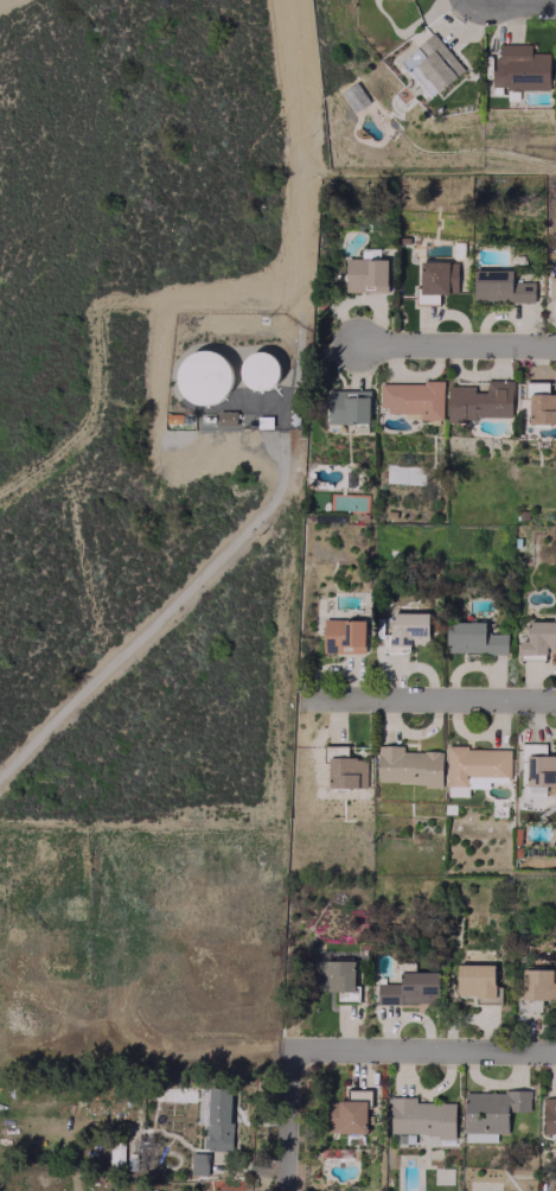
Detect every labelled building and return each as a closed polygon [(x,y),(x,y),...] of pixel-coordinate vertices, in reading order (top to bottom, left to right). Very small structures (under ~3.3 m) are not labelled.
[(399,62),(430,98),(464,69),(432,33),(399,62)] [(549,88),(549,53),(530,53),(530,43),(494,43),(494,89),(549,88)] [(344,291),(386,291),(386,258),(344,258),(344,291)] [(418,261),(419,303),(438,303),(437,293),(456,293),(456,260),(418,261)] [(473,269),(472,300),(533,301),(533,281),(510,281),(511,270),(473,269)] [(555,301),(555,272),(547,272),(548,301),(555,301)] [(228,402),(228,351),(180,351),(180,402),(228,402)] [(240,384),(274,388),(278,356),(245,352),(240,384)] [(511,418),(511,380),(486,380),(486,391),(475,391),(475,385),(447,385),(447,418),(511,418)] [(442,419),(443,382),(380,381),(380,411),(419,411),(419,419),(442,419)] [(555,424),(555,394),(547,394),(547,381),(528,381),(528,423),(555,424)] [(326,423),(369,422),(369,389),(326,390),(326,423)] [(235,411),(218,411),(218,423),(235,423),(235,411)] [(427,612),(387,612),(387,651),(408,651),(409,642),(427,642),(427,612)] [(363,619),(322,619),(322,652),(363,653),(363,619)] [(526,620),(525,659),(546,659),(546,652),(555,652),(555,621),(526,620)] [(483,621),(445,622),(445,653),(506,652),(506,633),(484,633),(483,621)] [(346,745),(328,746),(328,788),(366,787),(366,758),(347,758),(346,745)] [(442,751),(402,750),(402,745),(378,745),(378,783),(441,784),(442,751)] [(510,748),(446,747),(446,786),(450,786),(450,795),(468,795),(468,787),(489,787),(489,780),(510,781),(510,748)] [(353,960),(314,959),(314,990),(352,991),(353,960)] [(492,964),(456,964),(456,995),(476,994),(476,1003),(499,1003),(499,985),(493,985),(492,964)] [(521,968),(521,998),(555,999),(555,969),(521,968)] [(437,972),(399,970),(398,983),(377,982),(376,1002),(437,1004),(437,972)] [(231,1088),(206,1087),(204,1149),(229,1150),(231,1088)] [(328,1132),(364,1133),(366,1105),(368,1106),(368,1091),(347,1090),(346,1101),(329,1100),(328,1132)] [(529,1092),(463,1090),(463,1141),(496,1141),(496,1133),(506,1133),(506,1111),(529,1111),(529,1092)] [(454,1102),(414,1102),(414,1096),(389,1096),(389,1135),(454,1135),(454,1102)] [(543,1097),(542,1132),(555,1133),(555,1098),(543,1097)] [(191,1174),(206,1174),(207,1152),(191,1152),(191,1174)]
